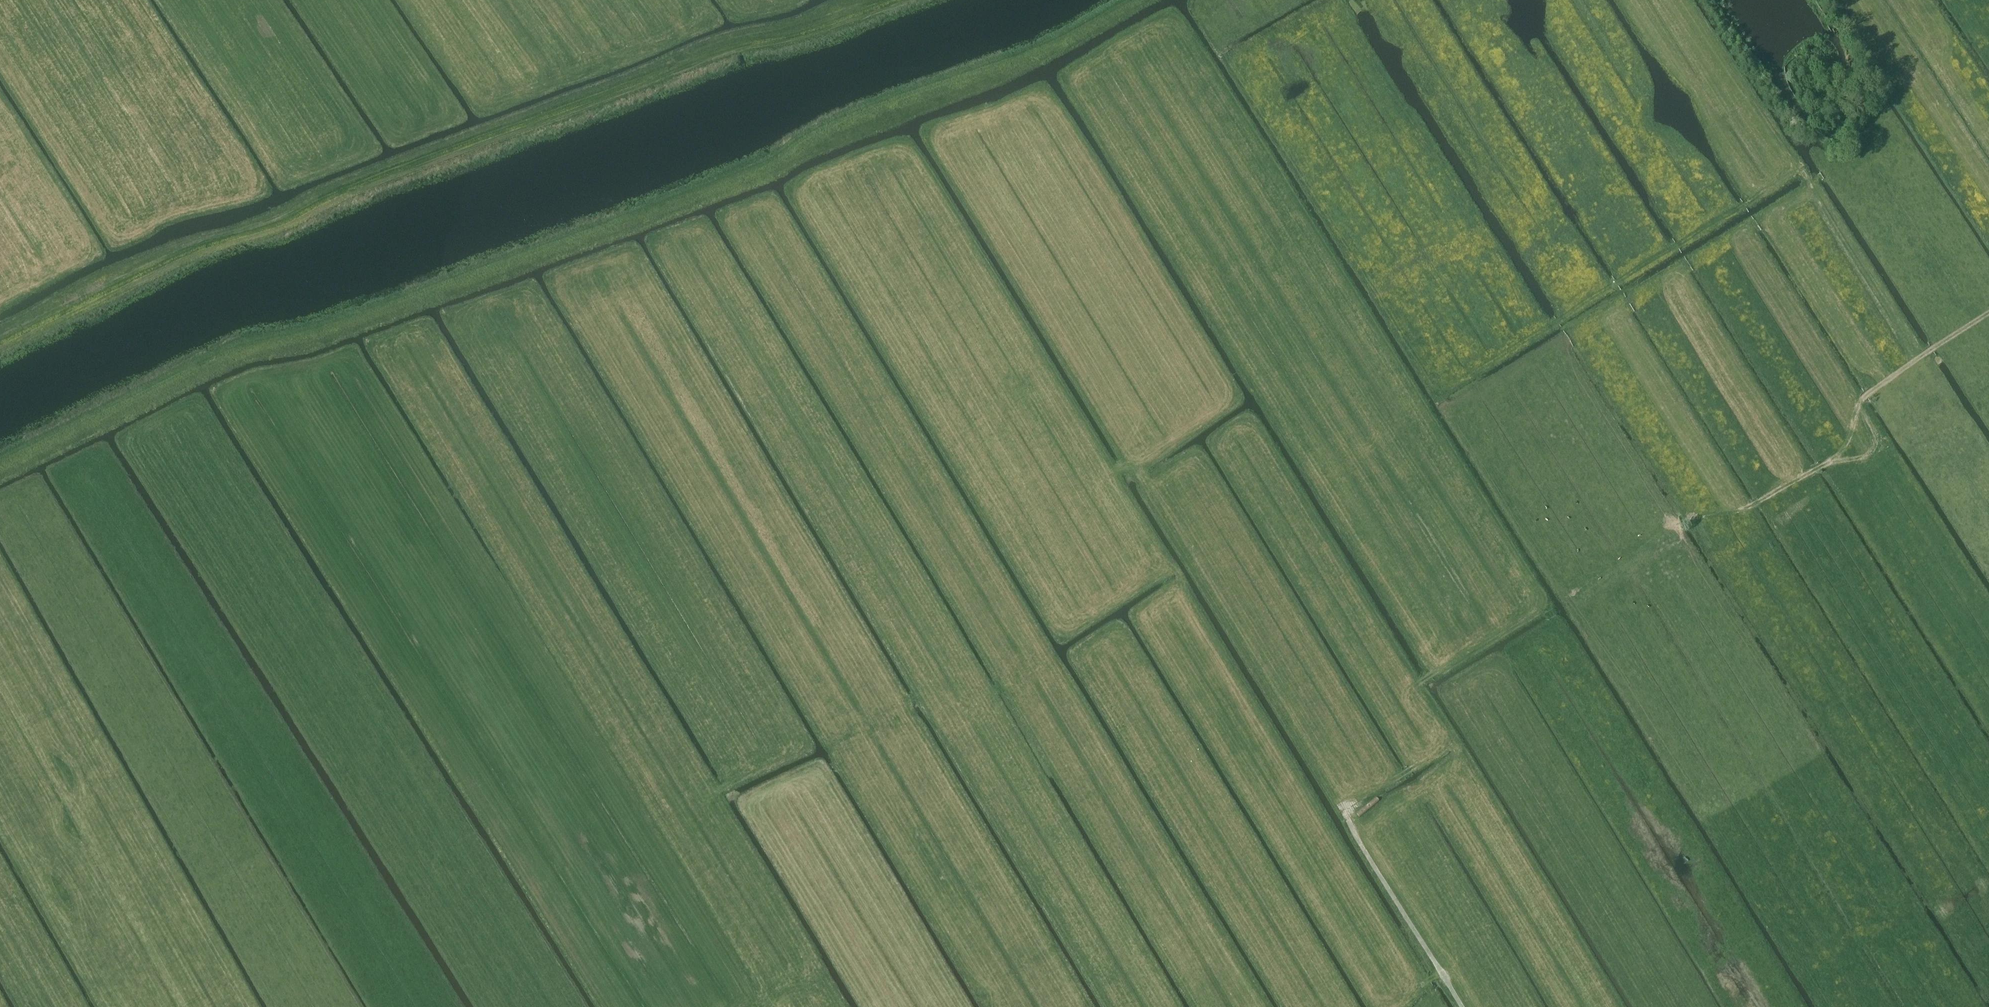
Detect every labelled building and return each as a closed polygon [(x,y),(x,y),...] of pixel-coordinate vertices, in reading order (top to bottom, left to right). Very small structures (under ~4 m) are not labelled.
[(1865,81),(1857,86),(1866,102),(1875,97),(1865,81)]
